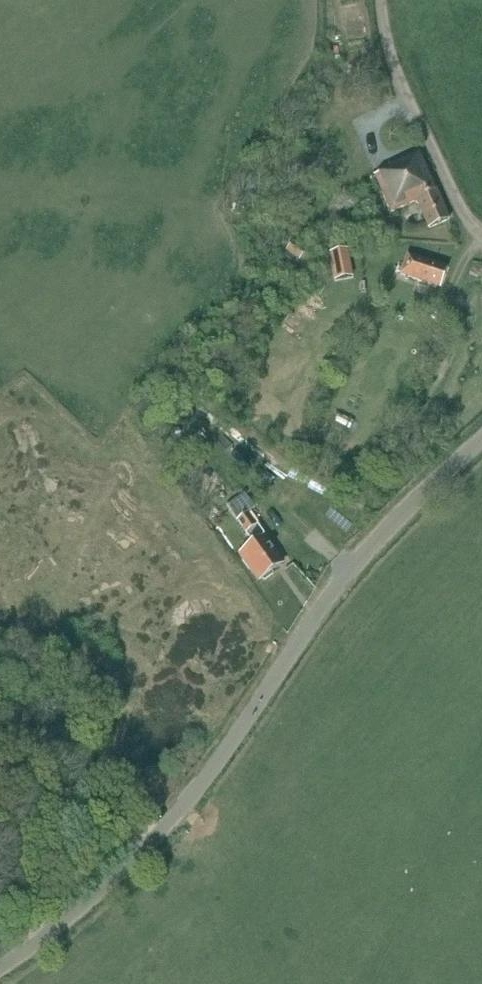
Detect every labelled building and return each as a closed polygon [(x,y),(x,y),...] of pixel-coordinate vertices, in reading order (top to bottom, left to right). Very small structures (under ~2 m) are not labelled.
[(387,168),(371,175),(386,213),(415,201),(427,231),(448,222),(420,151),(386,165),(387,168)] [(294,240),(287,250),(300,261),(308,250),(294,240)] [(348,248),(330,252),(336,280),(354,277),(353,273),(348,248)] [(407,253),(400,273),(439,287),(448,268),(407,253)] [(238,521),(247,514),(256,507),(245,493),(237,499),(241,504),(231,512),(238,521)] [(247,514),(238,521),(254,543),(242,552),(246,558),(244,560),(251,569),(253,568),(261,579),(263,578),(264,580),(272,575),(271,573),(275,569),(271,564),(280,557),(247,514)]
